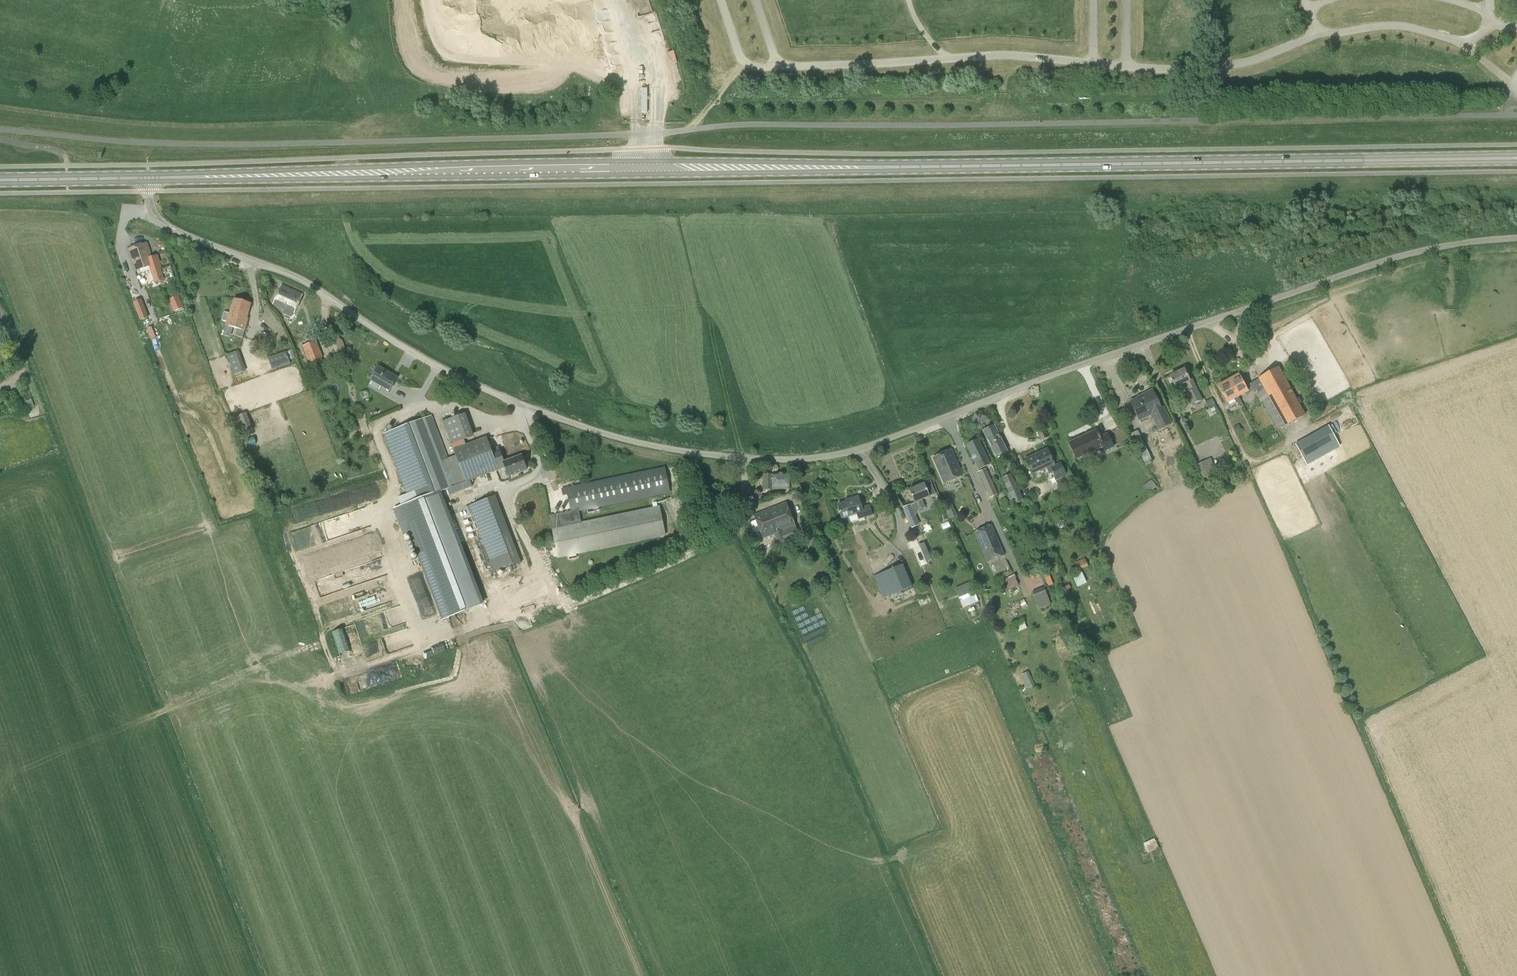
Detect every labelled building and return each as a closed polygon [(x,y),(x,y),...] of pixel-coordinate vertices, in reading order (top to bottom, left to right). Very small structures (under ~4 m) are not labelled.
[(136,272),(154,265),(146,242),(128,249),(136,272)] [(151,271),(155,283),(164,280),(160,268),(151,271)] [(294,314),(303,294),(281,285),(272,305),(285,310),(284,314),(291,317),(293,314),(294,314)] [(174,312),(183,308),(178,296),(169,300),(174,312)] [(149,318),(141,299),(134,302),(141,321),(144,319),(149,318)] [(251,304),(234,299),(230,312),(225,310),(224,311),(221,320),(223,321),(226,322),(225,325),(245,331),(248,319),(247,319),(251,304)] [(346,350),(342,338),(331,341),(335,353),(346,350)] [(316,341),(303,346),(309,363),(310,362),(313,369),(324,365),(321,358),(322,358),(316,341)] [(272,370),(290,364),(287,356),(292,354),(290,350),(286,352),(285,348),(267,354),(272,370)] [(230,362),(234,375),(241,372),(237,360),(230,362)] [(390,392),(398,378),(378,367),(370,381),(390,392)] [(1257,393),(1277,430),(1305,416),(1278,367),(1258,378),(1258,379),(1264,389),(1257,393)] [(1175,388),(1182,384),(1191,405),(1202,400),(1192,379),(1189,380),(1184,370),(1170,376),(1175,388)] [(1238,375),(1228,381),(1237,397),(1238,397),(1244,393),(1246,395),(1255,390),(1257,393),(1264,389),(1258,379),(1244,387),(1238,375)] [(1227,403),(1233,399),(1236,404),(1241,402),(1238,397),(1237,397),(1228,381),(1218,386),(1227,403)] [(1152,390),(1144,394),(1144,396),(1130,402),(1139,421),(1139,420),(1138,417),(1150,411),(1159,430),(1170,424),(1163,408),(1161,409),(1152,390)] [(1212,398),(1205,402),(1207,407),(1208,409),(1215,406),(1212,398)] [(254,430),(247,412),(234,417),(242,435),(254,430)] [(450,468),(431,416),(383,434),(409,504),(441,492),(447,489),(449,495),(455,493),(472,486),(470,481),(496,471),(505,468),(508,477),(526,471),(520,456),(504,462),(498,448),(491,451),(487,440),(464,448),(461,441),(471,437),(463,414),(443,422),(454,452),(459,465),(450,468)] [(995,457),(1006,451),(994,426),(983,432),(995,457)] [(1328,426),(1295,445),(1306,466),(1340,447),(1328,426)] [(1041,441),(1048,438),(1043,428),(1036,431),(1041,441)] [(1105,451),(1113,447),(1107,434),(1099,438),(1096,431),(1069,443),(1076,459),(1103,447),(1105,451)] [(1147,450),(1138,431),(1134,432),(1129,434),(1139,454),(1147,450)] [(977,440),(966,445),(978,470),(989,465),(977,440)] [(944,483),(962,475),(951,449),(932,457),(944,483)] [(1031,474),(1046,468),(1049,474),(1053,472),(1055,477),(1054,477),(1060,490),(1071,484),(1060,462),(1054,465),(1047,449),(1025,460),(1031,474)] [(1139,455),(1145,466),(1151,463),(1145,452),(1139,455)] [(1196,462),(1202,476),(1215,470),(1210,457),(1196,462)] [(565,488),(561,489),(563,495),(567,494),(567,496),(570,512),(577,510),(668,490),(664,467),(579,485),(565,488)] [(987,492),(990,498),(994,496),(998,495),(990,478),(986,469),(978,472),(987,492)] [(1002,477),(1009,493),(1007,494),(1012,505),(1023,500),(1019,492),(1011,473),(1002,477)] [(776,490),(776,474),(764,474),(764,490),(776,490)] [(776,474),(776,490),(789,490),(789,474),(776,474)] [(1148,493),(1157,487),(1151,480),(1142,486),(1148,493)] [(909,490),(914,503),(916,503),(919,510),(925,507),(922,500),(936,495),(931,482),(925,485),(924,484),(909,490)] [(409,504),(394,509),(410,552),(414,550),(441,620),(483,604),(441,492),(409,504)] [(520,561),(495,496),(469,506),(483,543),(494,572),(520,561)] [(864,518),(872,516),(869,506),(861,508),(858,497),(849,500),(849,501),(837,505),(842,519),(862,513),(864,518)] [(762,539),(774,535),(778,545),(799,537),(796,529),(786,504),(754,516),(762,539)] [(914,516),(909,505),(903,508),(907,519),(914,516)] [(556,548),(558,558),(665,534),(663,525),(658,506),(580,523),(577,510),(570,512),(549,517),(556,548)] [(949,519),(957,516),(954,511),(947,514),(949,519)] [(974,532),(987,563),(1005,555),(991,525),(974,532)] [(932,557),(925,541),(919,543),(928,564),(937,560),(935,556),(932,557)] [(1078,570),(1088,566),(1085,558),(1075,562),(1078,570)] [(883,599),(894,594),(896,599),(903,596),(901,591),(912,587),(903,565),(874,576),(883,599)] [(1072,576),(1077,587),(1087,583),(1082,572),(1072,576)] [(338,585),(333,573),(318,579),(324,595),(335,591),(334,587),(338,585)] [(1008,589),(1017,585),(1013,573),(1003,577),(1008,589)] [(1053,585),(1049,573),(1044,575),(1048,587),(1053,585)] [(970,586),(956,591),(964,609),(974,605),(976,604),(976,603),(980,601),(977,594),(974,596),(970,586)] [(1040,609),(1051,604),(1043,587),(1032,592),(1040,609)] [(392,617),(402,616),(403,622),(411,620),(409,606),(391,608),(392,617)] [(345,628),(332,631),(339,655),(351,651),(345,628)] [(1021,672),(1024,687),(1033,685),(1029,670),(1021,672)] [(1154,838),(1143,841),(1145,851),(1157,848),(1154,838)]
